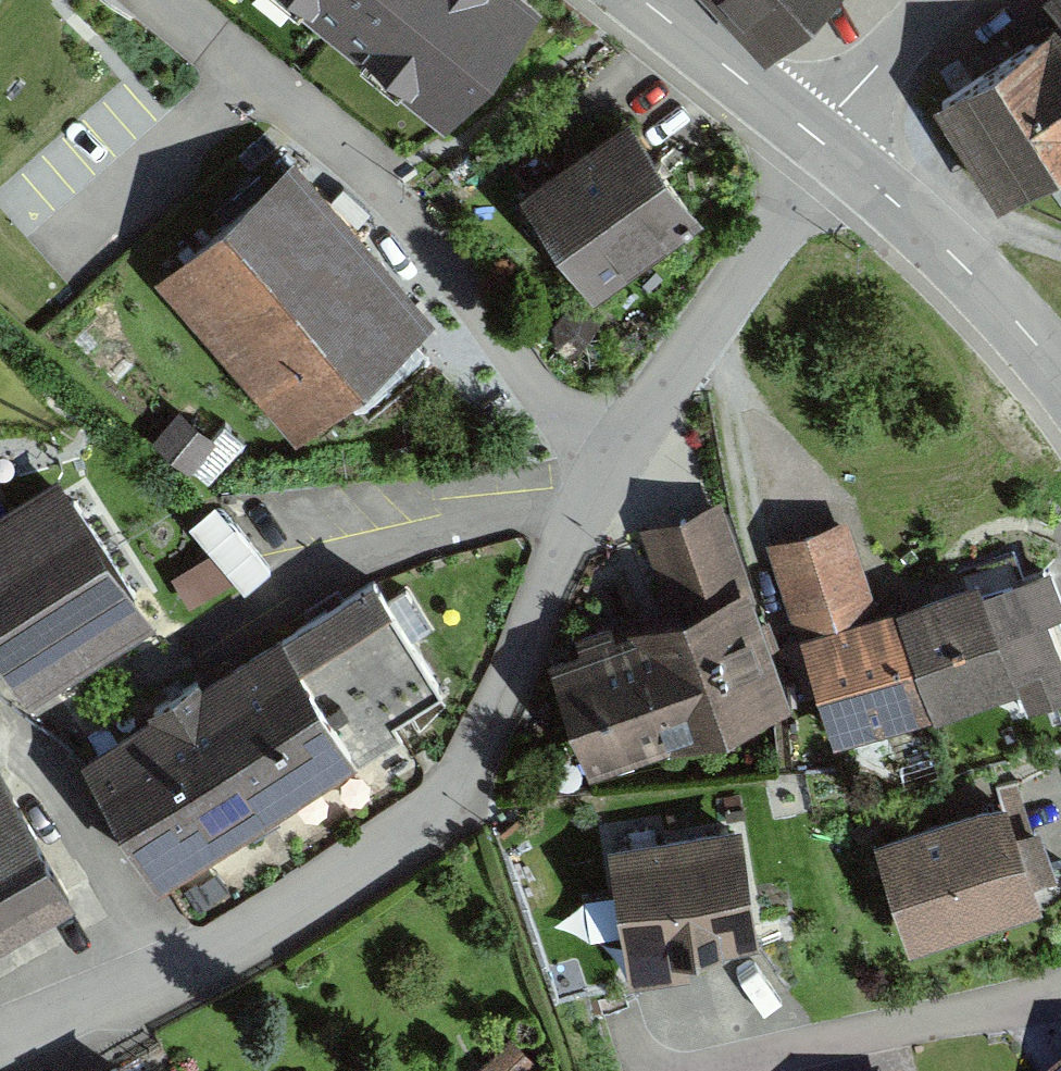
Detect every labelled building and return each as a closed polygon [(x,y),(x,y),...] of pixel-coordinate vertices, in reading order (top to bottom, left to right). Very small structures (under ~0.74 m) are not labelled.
[(444,116),(538,0),(299,0),(444,116)] [(811,0),(716,0),(761,47),(811,0)] [(928,104),(985,198),(1060,152),(1060,24),(928,104)] [(688,212),(625,117),(508,194),(572,289),(688,212)] [(423,316),(289,160),(157,272),(291,428),(423,316)] [(191,469),(218,437),(179,405),(152,437),(191,469)] [(0,510),(0,661),(26,703),(154,622),(59,473),(0,510)] [(197,522),(247,584),(271,564),(221,503),(197,522)] [(587,780),(785,702),(706,504),(635,532),(667,611),(540,661),(587,780)] [(877,610),(848,517),(766,542),(795,635),(799,634),(877,610)] [(896,604),(877,610),(799,634),(833,742),(935,712),(1010,680),(1022,704),(1060,688),(1060,613),(1044,567),(1022,575),(1013,549),(962,569),(965,581),(896,604)] [(376,576),(82,757),(156,876),(449,695),(376,576)] [(69,894),(0,772),(0,933),(69,894)] [(1031,912),(999,800),(867,837),(899,949),(1031,912)] [(728,829),(601,849),(618,957),(745,937),(728,829)] [(116,1060),(96,1070),(122,1070),(116,1060)]
